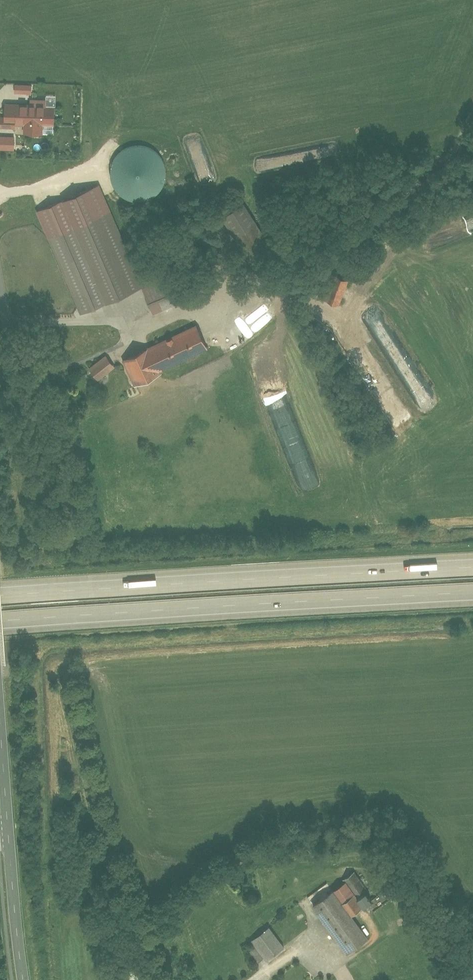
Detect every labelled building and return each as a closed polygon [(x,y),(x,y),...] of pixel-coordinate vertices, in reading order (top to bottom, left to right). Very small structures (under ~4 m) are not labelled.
[(30,84),(14,83),(14,91),(30,91),(30,84)] [(4,104),(4,121),(0,121),(0,128),(15,128),(15,125),(22,125),(23,133),(43,132),(43,124),(53,123),(53,103),(4,104)] [(0,136),(0,149),(12,149),(12,136),(0,136)] [(121,149),(114,155),(109,163),(107,172),(108,181),(113,189),(120,196),(128,199),(137,200),(146,198),(153,193),(158,186),(161,178),(162,169),(159,161),(154,154),(147,148),(139,146),(130,146),(121,149)] [(240,201),(219,215),(250,262),(271,248),(240,201)] [(110,211),(48,237),(78,309),(140,284),(110,211)] [(345,278),(327,272),(319,296),(337,302),(345,278)] [(165,273),(140,284),(150,311),(176,299),(165,273)] [(438,307),(425,313),(428,320),(441,314),(438,307)] [(392,320),(373,332),(423,412),(442,400),(392,320)] [(193,324),(121,358),(135,388),(161,377),(158,367),(203,346),(193,324)] [(101,379),(118,365),(109,353),(91,367),(101,379)] [(354,875),(312,905),(346,953),(369,936),(353,914),(372,900),(354,875)] [(250,940),(266,961),(285,946),(269,925),(250,940)]
